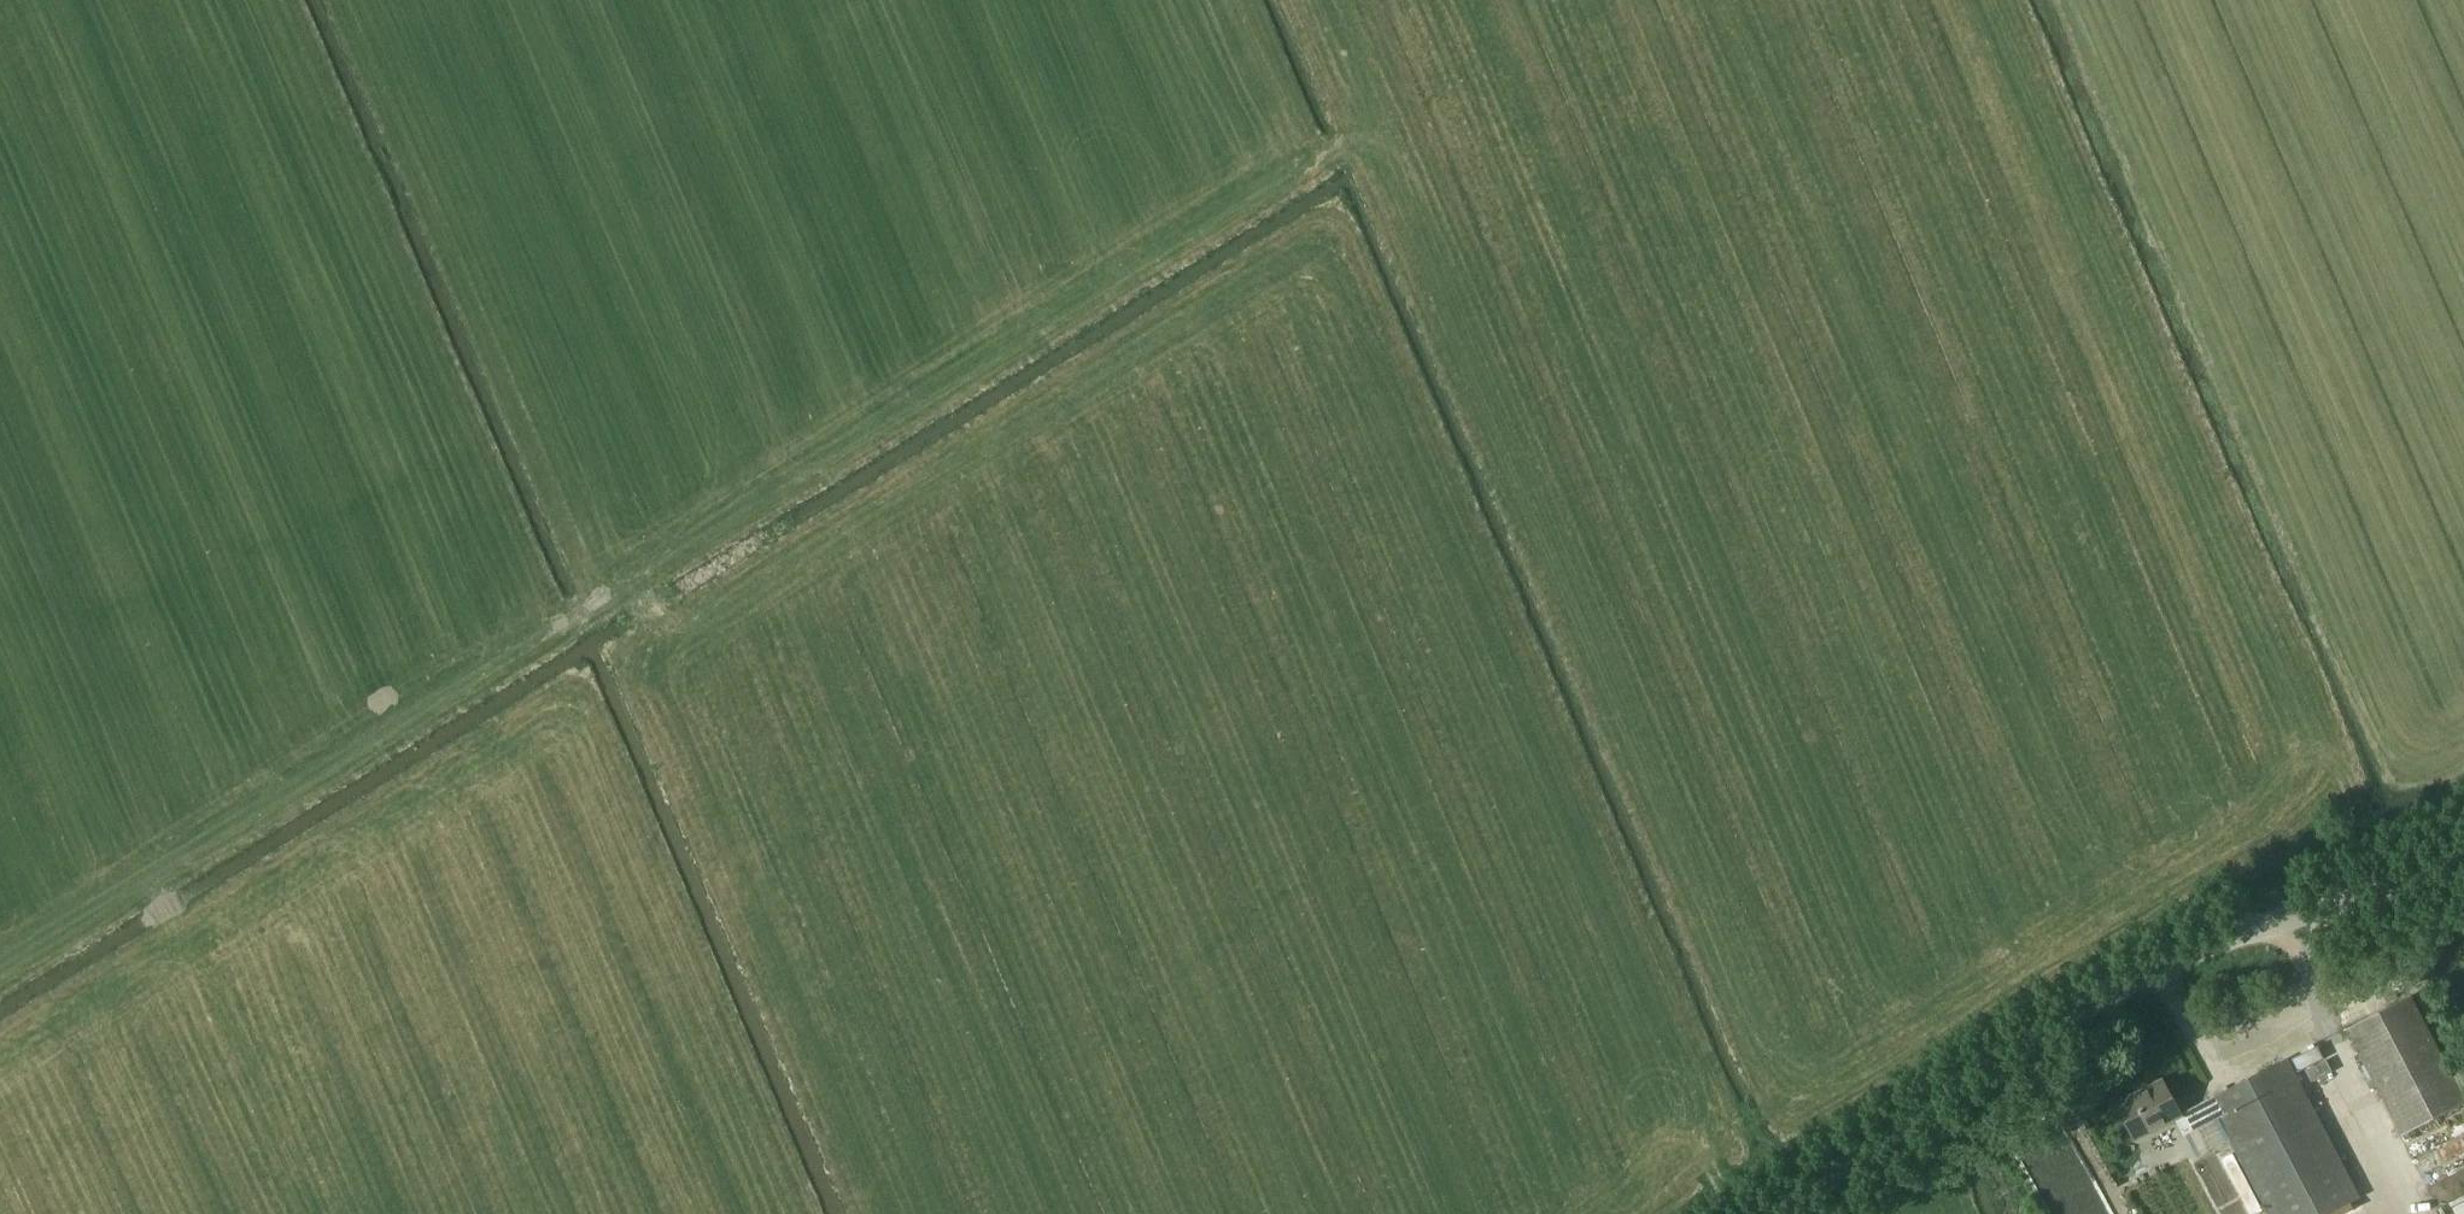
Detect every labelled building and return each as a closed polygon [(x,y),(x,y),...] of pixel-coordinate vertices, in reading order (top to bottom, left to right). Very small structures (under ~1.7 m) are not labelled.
[(2346,1030),(2402,1138),(2463,1106),(2463,1096),(2412,996),(2346,1030)] [(2218,1119),(2269,1213),(2332,1213),(2362,1198),(2289,1059),(2209,1101),(2218,1119)] [(2200,1129),(2218,1119),(2209,1101),(2181,1115),(2163,1081),(2117,1105),(2136,1141),(2174,1121),(2183,1138),(2200,1129)] [(2453,1131),(2458,1140),(2437,1151),(2447,1170),(2463,1162),(2463,1163),(2463,1125),(2453,1131)] [(2452,1201),(2459,1213),(2463,1213),(2463,1195),(2452,1201)]
